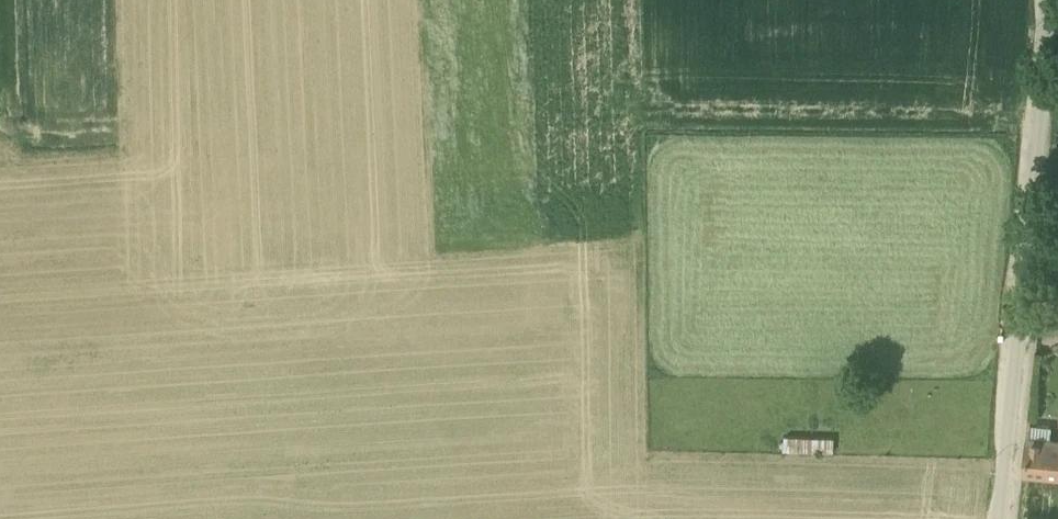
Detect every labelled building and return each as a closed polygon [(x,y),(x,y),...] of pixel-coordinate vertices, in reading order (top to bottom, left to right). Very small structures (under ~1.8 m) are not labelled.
[(1030,440),(1026,439),(1023,473),(1057,477),(1057,443),(1051,442),(1052,426),(1032,423),(1030,440)]
